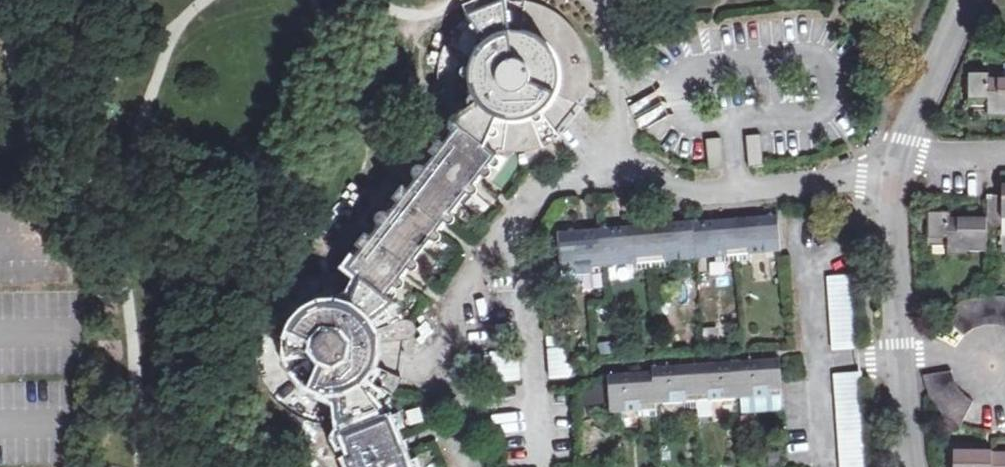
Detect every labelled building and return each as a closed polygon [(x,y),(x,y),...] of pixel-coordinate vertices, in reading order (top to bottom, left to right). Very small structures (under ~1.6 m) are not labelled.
[(501,160),(507,153),(513,153),(519,154),(525,154),(531,153),(537,152),(543,150),(548,148),(554,146),(559,143),(564,140),(568,136),(573,132),(577,128),(581,123),(584,118),(587,113),(590,107),(591,107),(592,107),(593,107),(593,106),(594,106),(595,106),(595,105),(596,105),(597,104),(598,104),(598,103),(598,102),(599,102),(599,101),(599,100),(600,99),(600,98),(600,97),(600,96),(600,95),(599,94),(599,93),(598,93),(598,92),(598,91),(597,91),(597,90),(596,90),(595,89),(596,77),(596,71),(595,64),(594,58),(592,52),(590,46),(587,41),(584,35),(581,30),(577,25),(573,21),(568,16),(564,13),(558,9),(553,6),(546,3),(537,0),(510,0),(477,10),(473,13),(468,16),(464,19),(460,23),(456,27),(453,32),(450,37),(447,42),(445,47),(443,52),(442,57),(441,63),(440,69),(440,77),(442,91),(443,97),(445,104),(448,110),(451,116),(457,126),(501,160)] [(987,76),(987,71),(968,71),(968,103),(987,102),(987,113),(1004,112),(1004,76),(987,76)] [(384,218),(384,219),(383,220),(383,221),(383,222),(383,223),(383,224),(383,225),(383,226),(384,227),(384,228),(385,228),(385,229),(349,272),(361,276),(370,281),(377,284),(382,289),(391,296),(501,160),(457,126),(455,130),(461,136),(435,168),(434,167),(433,166),(432,166),(431,166),(430,166),(429,166),(428,166),(427,166),(426,166),(426,167),(425,167),(424,168),(424,169),(423,169),(423,170),(423,171),(422,171),(422,172),(422,174),(422,175),(423,175),(423,176),(423,177),(424,177),(424,178),(425,178),(425,179),(414,192),(409,188),(399,200),(404,205),(394,217),(393,216),(392,216),(391,216),(391,215),(390,215),(389,215),(389,216),(388,216),(387,216),(386,217),(385,217),(385,218),(384,218)] [(746,140),(748,166),(763,166),(761,139),(746,140)] [(706,143),(708,169),(723,168),(721,142),(706,143)] [(987,226),(1001,226),(1002,216),(1004,216),(1004,193),(1002,193),(988,193),(987,215),(987,226)] [(948,210),(928,210),(928,242),(947,243),(947,252),(966,254),(966,248),(987,248),(987,226),(987,215),(967,215),(948,215),(948,210)] [(778,212),(736,216),(739,246),(753,245),(753,250),(767,249),(781,248),(778,212)] [(699,257),(696,219),(695,216),(649,220),(653,253),(671,251),(671,259),(685,257),(699,257)] [(736,216),(696,219),(699,257),(714,255),(731,254),(730,247),(739,246),(736,216)] [(625,262),(641,261),(640,254),(653,253),(649,220),(606,224),(609,263),(625,262)] [(598,269),(598,264),(609,263),(606,224),(561,227),(564,266),(580,265),(579,270),(598,269)] [(731,254),(714,255),(715,262),(768,257),(767,249),(753,250),(753,245),(739,246),(730,247),(731,254)] [(685,264),(685,257),(671,259),(671,251),(653,253),(640,254),(641,261),(625,262),(626,268),(685,264)] [(580,265),(564,266),(564,278),(598,275),(598,269),(579,270),(580,265)] [(418,335),(418,334),(418,333),(418,332),(419,332),(419,331),(418,330),(418,329),(418,328),(418,327),(417,327),(417,326),(416,325),(415,324),(414,323),(413,322),(412,322),(411,322),(410,322),(409,322),(408,322),(407,322),(406,322),(405,322),(400,310),(397,305),(391,296),(382,289),(377,284),(370,281),(361,276),(349,272),(337,270),(332,270),(325,270),(320,271),(314,272),(308,273),(302,275),(297,278),(291,281),(286,284),(282,288),(277,291),(273,296),(269,300),(266,305),(263,310),(260,316),(258,321),(256,327),(255,333),(255,335),(254,339),(254,348),(255,361),(257,367),(258,373),(261,378),(264,384),(267,390),(270,395),(274,400),(279,404),(284,408),(289,412),(294,415),(299,418),(305,421),(311,423),(317,424),(324,425),(330,426),(341,426),(342,429),(389,410),(387,404),(395,395),(399,390),(402,385),(404,379),(407,373),(408,368),(410,362),(411,356),(411,350),(411,341),(412,340),(413,340),(414,340),(414,339),(415,339),(415,338),(416,338),(416,337),(417,337),(417,336),(418,335)] [(833,347),(860,346),(855,271),(827,273),(833,347)] [(995,291),(988,291),(983,291),(977,292),(972,293),(967,295),(961,297),(956,299),(951,302),(947,305),(943,309),(939,313),(935,317),(929,327),(954,340),(958,335),(960,332),(963,330),(965,328),(968,326),(971,325),(974,323),(978,322),(981,321),(984,321),(988,321),(991,321),(994,321),(998,321),(1001,322),(1004,323),(1004,292),(995,291)] [(578,360),(575,329),(546,331),(550,375),(575,372),(573,360),(578,360)] [(777,353),(735,357),(738,393),(752,392),(768,390),(768,385),(781,384),(779,357),(777,357),(777,353)] [(493,357),(495,384),(521,382),(518,355),(493,357)] [(708,395),(725,394),(738,393),(735,357),(693,360),(695,391),(707,390),(708,395)] [(650,368),(653,400),(666,398),(681,397),(680,392),(695,391),(693,360),(651,364),(650,368)] [(940,407),(959,420),(972,395),(967,392),(964,390),(962,389),(960,386),(958,384),(956,382),(954,379),(953,377),(952,374),(951,371),(949,365),(923,370),(928,392),(940,407)] [(640,408),(640,401),(653,400),(650,368),(606,371),(609,411),(624,410),(640,408)] [(863,373),(836,375),(841,466),(868,466),(863,373)] [(782,395),(781,384),(768,385),(768,390),(752,392),(752,398),(782,395)] [(681,397),(666,398),(667,404),(726,400),(725,394),(708,395),(707,390),(695,391),(680,392),(681,397)] [(654,414),(653,400),(640,401),(640,408),(624,410),(624,417),(654,414)] [(389,410),(342,429),(343,431),(342,432),(341,432),(341,433),(340,433),(340,434),(340,435),(339,436),(339,437),(339,438),(340,439),(340,440),(340,441),(341,441),(341,442),(342,442),(342,443),(343,443),(344,444),(345,444),(346,444),(347,444),(348,444),(354,460),(350,462),(352,466),(411,466),(389,410)] [(779,454),(779,445),(770,445),(771,455),(779,454)] [(954,446),(954,452),(967,451),(967,455),(992,456),(992,446),(954,446)] [(992,466),(1004,466),(1004,446),(992,446),(992,456),(992,466)] [(992,456),(967,455),(967,451),(954,452),(954,466),(992,466),(992,456)]
